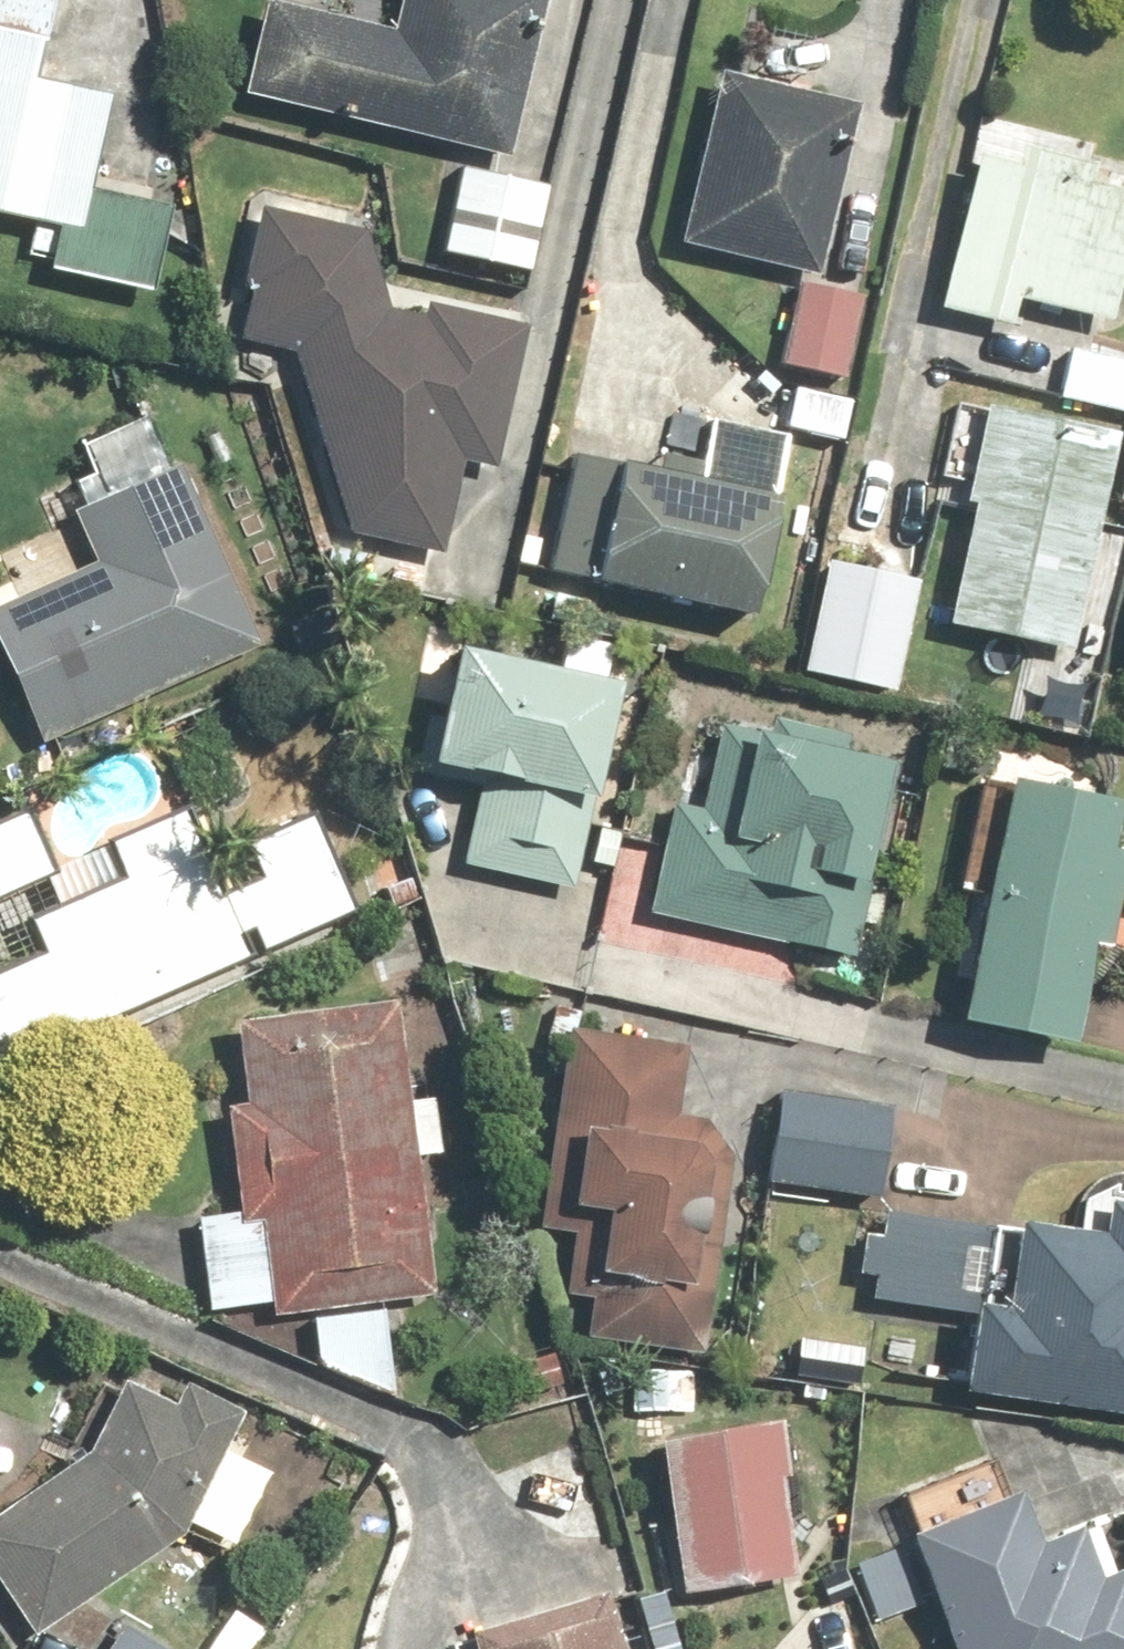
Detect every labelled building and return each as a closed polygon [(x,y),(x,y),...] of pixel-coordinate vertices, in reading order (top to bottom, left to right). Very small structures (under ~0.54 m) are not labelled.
[(51,80),(67,0),(0,0),(0,212),(39,220),(31,258),(174,287),(191,204),(96,185),(115,93),(51,80)] [(273,1),(254,103),(519,152),(548,0),(406,0),(401,25),(273,1)] [(684,251),(797,276),(777,364),(849,380),(869,292),(839,286),(881,97),(726,62),(684,251)] [(982,113),(970,161),(988,166),(950,311),(1021,330),(1029,300),(1119,324),(1123,304),(1123,151),(982,113)] [(561,184),(462,161),(441,253),(540,276),(561,184)] [(476,451),(506,459),(542,324),(405,287),(379,233),(254,199),(218,334),(300,354),(353,522),(450,548),(476,451)] [(1076,352),(1067,400),(1123,410),(1123,360),(1076,352)] [(1123,447),(1123,436),(994,411),(953,626),(1085,651),(1123,447)] [(563,441),(537,558),(743,603),(769,486),(563,441)] [(191,466),(82,510),(101,559),(0,600),(0,620),(49,743),(97,724),(267,656),(191,466)] [(903,694),(935,587),(837,557),(805,664),(903,694)] [(473,640),(443,767),(489,777),(467,870),(589,899),(640,679),(473,640)] [(903,749),(702,715),(666,924),(868,958),(903,749)] [(335,828),(326,806),(211,857),(165,753),(0,826),(0,1041),(12,1067),(371,909),(335,828)] [(1024,783),(974,1018),(1091,1043),(1123,886),(1123,805),(1024,783)] [(325,1311),(323,1373),(403,1378),(406,1302),(447,1297),(432,1165),(462,1161),(442,992),(248,1015),(258,1105),(231,1108),(242,1209),(199,1214),(211,1316),(281,1307),(282,1316),(325,1311)] [(603,1334),(702,1352),(749,1121),(691,1110),(704,1037),(582,1015),(560,1140),(597,1147),(587,1202),(625,1209),(615,1270),(603,1334)] [(900,1105),(784,1093),(774,1185),(890,1197),(900,1105)] [(1085,1228),(885,1212),(876,1304),(968,1313),(970,1291),(990,1293),(977,1390),(1123,1410),(1123,1199),(1090,1194),(1085,1228)] [(195,1536),(240,1558),(280,1476),(236,1454),(250,1425),(140,1374),(108,1444),(0,1514),(0,1569),(43,1635),(195,1536)] [(796,1413),(667,1433),(691,1592),(820,1573),(796,1413)] [(925,1535),(862,1558),(884,1620),(947,1598),(966,1648),(1123,1648),(1123,1574),(1123,1575),(1100,1512),(1058,1527),(1044,1489),(1000,1505),(986,1465),(910,1492),(925,1535)] [(627,1598),(489,1633),(493,1648),(640,1648),(627,1598)] [(209,1648),(263,1648),(272,1636),(236,1610),(209,1648)] [(138,1630),(125,1648),(165,1648),(138,1630)]
